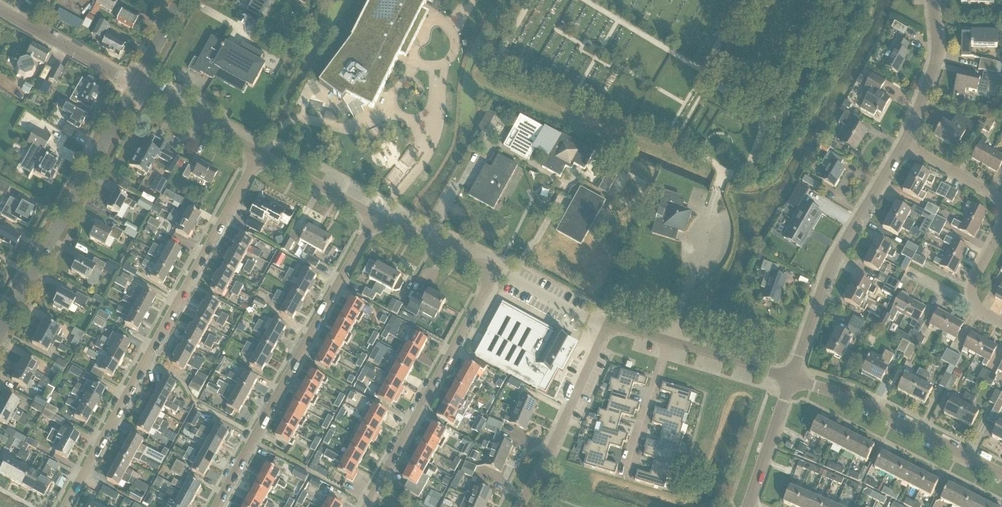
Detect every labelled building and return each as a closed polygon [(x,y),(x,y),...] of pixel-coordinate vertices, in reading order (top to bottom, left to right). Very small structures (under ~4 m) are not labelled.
[(25,2),(43,11),(50,0),(26,0),(25,2)] [(118,2),(115,0),(98,0),(97,3),(112,12),(118,2)] [(247,11),(260,19),(271,0),(253,0),(247,11)] [(353,38),(320,83),(343,101),(348,107),(358,101),(366,105),(373,108),(400,53),(406,56),(428,12),(422,10),(426,3),(426,2),(427,0),(372,0),(353,38)] [(124,11),(119,8),(116,13),(121,16),(118,22),(133,30),(140,19),(124,10),(124,11)] [(60,21),(65,12),(60,9),(55,18),(60,21)] [(60,21),(65,23),(70,14),(65,12),(60,21)] [(70,26),(75,17),(70,14),(65,23),(70,26)] [(95,17),(89,14),(85,21),(92,24),(95,17)] [(70,26),(75,29),(79,20),(75,17),(70,26)] [(79,20),(75,29),(79,31),(84,22),(79,20)] [(106,42),(103,48),(119,57),(126,44),(107,34),(111,27),(100,21),(92,34),(103,41),(104,40),(106,42)] [(907,28),(895,21),(891,28),(904,35),(907,28)] [(962,34),(961,56),(971,56),(971,47),(997,48),(998,32),(972,31),(971,35),(962,34)] [(195,58),(189,69),(195,72),(196,70),(205,74),(213,79),(214,77),(219,69),(251,87),(253,88),(265,65),(259,62),(263,55),(244,44),(240,51),(227,44),(226,45),(216,39),(215,38),(212,37),(199,61),(195,58)] [(885,66),(897,73),(908,53),(905,51),(909,44),(897,38),(893,45),(895,46),(885,66)] [(32,45),(26,56),(43,65),(49,54),(32,45)] [(26,59),(20,61),(16,68),(18,74),(25,77),(31,76),(34,70),(32,63),(26,59)] [(998,63),(981,59),(978,70),(995,74),(998,63)] [(64,69),(56,65),(49,80),(56,84),(64,69)] [(997,75),(984,72),(982,80),(995,83),(997,75)] [(871,90),(860,109),(874,116),(877,110),(882,113),(890,98),(879,92),(885,81),(872,74),(865,87),(871,90)] [(958,74),(953,96),(964,98),(966,90),(977,92),(980,79),(958,74)] [(86,81),(82,79),(70,101),(76,104),(77,102),(90,109),(101,90),(94,85),(95,82),(95,80),(89,77),(87,78),(86,81)] [(52,85),(38,78),(32,89),(46,96),(52,85)] [(32,87),(25,83),(21,91),(28,95),(32,87)] [(87,115),(75,108),(76,107),(64,101),(61,107),(63,108),(61,111),(70,116),(66,122),(78,129),(82,123),(83,123),(87,115)] [(478,129),(485,133),(495,114),(489,110),(478,129)] [(337,115),(326,112),(324,119),(336,122),(337,115)] [(841,141),(857,150),(867,133),(859,128),(862,121),(845,112),(839,122),(848,128),(841,141)] [(52,124),(57,116),(53,113),(48,121),(52,124)] [(595,152),(561,133),(560,135),(545,127),(544,128),(520,115),(504,146),(529,160),(534,150),(547,158),(542,167),(560,177),(566,166),(567,167),(573,165),(574,164),(585,170),(595,152)] [(943,122),(934,137),(955,149),(967,129),(971,132),(975,125),(958,115),(954,122),(958,125),(956,129),(943,122)] [(995,122),(988,118),(981,129),(989,133),(995,122)] [(75,130),(65,124),(61,132),(70,137),(75,130)] [(35,171),(34,173),(51,182),(61,162),(45,153),(45,154),(43,153),(51,139),(34,130),(27,143),(32,146),(20,168),(31,174),(33,170),(35,171)] [(972,158),(984,165),(993,150),(984,146),(987,140),(983,138),(972,158)] [(156,151),(143,144),(137,156),(135,155),(129,165),(138,170),(136,172),(143,176),(145,174),(146,175),(157,156),(160,157),(159,158),(169,163),(165,171),(171,174),(180,158),(174,155),(174,156),(166,151),(169,147),(166,145),(167,144),(161,141),(156,151)] [(984,165),(997,172),(1001,163),(1001,153),(1001,155),(993,150),(984,165)] [(827,168),(820,179),(836,187),(846,170),(840,166),(843,160),(829,152),(821,165),(827,168)] [(472,192),(469,196),(493,209),(517,166),(499,156),(498,156),(494,154),(494,153),(493,154),(492,156),(490,160),(490,161),(495,163),(492,168),(486,165),(472,192)] [(191,174),(210,184),(217,172),(200,162),(196,170),(188,166),(182,176),(188,179),(191,174)] [(909,179),(924,187),(926,182),(932,185),(935,179),(915,168),(909,179)] [(609,172),(599,188),(607,193),(617,177),(609,172)] [(167,182),(157,176),(149,189),(160,195),(167,182)] [(823,186),(805,176),(802,181),(820,191),(823,186)] [(924,187),(909,179),(903,191),(923,202),(927,195),(921,192),(924,187)] [(0,181),(0,192),(6,195),(10,187),(0,181)] [(810,189),(799,182),(789,199),(795,202),(798,198),(803,200),(810,189)] [(936,194),(945,198),(950,188),(941,183),(936,194)] [(605,202),(581,188),(557,232),(581,245),(605,202)] [(958,192),(950,188),(945,198),(952,202),(958,192)] [(156,196),(145,190),(141,197),(152,204),(156,196)] [(177,196),(166,190),(163,196),(173,202),(177,196)] [(115,192),(107,208),(118,214),(119,215),(117,217),(122,220),(129,207),(133,210),(136,204),(115,192)] [(656,219),(652,233),(675,240),(678,231),(683,232),(685,232),(685,229),(686,230),(690,214),(691,211),(689,211),(689,210),(684,209),(677,207),(680,196),(665,192),(660,206),(657,205),(654,204),(650,218),(653,219),(653,218),(656,219)] [(36,208),(26,202),(24,206),(10,198),(0,216),(15,224),(17,220),(27,225),(36,208)] [(152,205),(141,199),(138,205),(149,211),(152,205)] [(795,217),(783,237),(801,247),(812,229),(813,230),(822,214),(802,202),(794,216),(795,217)] [(283,212),(267,203),(265,207),(257,203),(251,215),(256,218),(255,220),(251,218),(246,226),(260,233),(268,219),(278,225),(281,220),(288,224),(294,213),(285,208),(283,212)] [(889,216),(912,228),(914,223),(907,219),(910,211),(896,204),(889,216)] [(925,210),(935,215),(936,215),(939,210),(928,204),(925,210)] [(972,204),(965,217),(980,225),(987,212),(972,204)] [(170,214),(194,227),(200,216),(188,209),(184,215),(173,209),(170,214)] [(935,215),(925,210),(921,217),(932,222),(935,215)] [(188,238),(194,227),(170,214),(167,219),(179,225),(175,232),(188,238)] [(932,222),(943,228),(946,221),(935,215),(932,222)] [(912,228),(889,216),(883,228),(898,236),(902,228),(909,232),(912,228)] [(974,238),(980,225),(965,217),(962,224),(954,220),(951,226),(974,238)] [(161,223),(150,218),(147,224),(158,230),(161,223)] [(939,235),(943,228),(932,222),(928,229),(939,235)] [(96,225),(89,238),(104,246),(109,237),(118,241),(123,232),(113,227),(110,232),(96,225)] [(158,231),(147,225),(144,231),(154,237),(158,231)] [(14,249),(20,238),(0,226),(0,241),(14,249)] [(300,259),(305,262),(321,232),(309,226),(300,242),(308,246),(300,259)] [(321,232),(305,262),(316,268),(320,261),(313,257),(316,250),(324,254),(328,246),(332,238),(321,232)] [(235,245),(247,252),(259,258),(262,253),(250,246),(253,241),(242,234),(235,245)] [(950,246),(946,253),(961,261),(968,248),(946,237),(943,242),(950,246)] [(295,242),(287,238),(281,249),(289,253),(295,242)] [(876,241),(870,252),(885,261),(888,255),(892,258),(896,252),(891,249),(876,241)] [(905,248),(915,254),(918,248),(908,242),(905,248)] [(922,253),(928,255),(930,244),(924,243),(922,253)] [(150,249),(174,262),(181,251),(168,244),(165,250),(153,244),(150,249)] [(247,252),(235,245),(229,256),(241,263),(247,252)] [(332,248),(328,246),(324,254),(328,257),(332,248)] [(915,254),(905,248),(901,255),(912,260),(915,254)] [(157,253),(150,249),(148,254),(154,258),(157,253)] [(882,265),(885,261),(870,252),(864,264),(879,272),(884,274),(887,268),(882,265)] [(285,256),(279,253),(273,264),(279,268),(285,256)] [(955,274),(961,261),(946,253),(942,262),(939,260),(937,264),(940,266),(955,274)] [(923,266),(926,259),(916,254),(912,261),(923,266)] [(157,259),(154,265),(168,273),(174,263),(162,256),(159,261),(157,259)] [(241,263),(229,256),(223,267),(235,274),(241,263)] [(71,271),(87,280),(88,283),(91,285),(95,284),(106,265),(94,259),(91,265),(78,258),(71,271)] [(420,271),(425,260),(420,258),(415,268),(420,271)] [(168,273),(154,265),(144,260),(142,265),(153,272),(150,278),(162,285),(168,273)] [(248,260),(246,265),(253,269),(256,264),(248,260)] [(377,264),(370,260),(363,272),(371,276),(369,279),(377,283),(372,291),(366,288),(362,295),(373,301),(376,294),(377,294),(390,270),(378,263),(377,264)] [(131,264),(126,261),(122,270),(135,277),(138,271),(130,267),(131,264)] [(777,303),(786,278),(776,274),(779,266),(764,261),(761,270),(767,272),(764,279),(768,281),(762,298),(777,303)] [(253,269),(246,265),(243,271),(250,275),(253,269)] [(235,274),(223,267),(217,279),(229,285),(235,274)] [(290,269),(287,274),(294,278),(297,273),(290,269)] [(299,280),(311,287),(317,276),(305,269),(299,280)] [(390,270),(377,294),(381,296),(385,288),(393,292),(393,290),(396,291),(400,290),(404,283),(402,279),(400,278),(401,276),(390,270)] [(119,278),(128,283),(130,284),(133,279),(122,273),(119,278)] [(291,283),(294,278),(287,274),(284,279),(291,283)] [(124,289),(128,283),(119,278),(118,277),(115,283),(124,289)] [(850,289),(865,297),(868,292),(873,294),(876,288),(871,286),(872,285),(857,277),(850,289)] [(885,285),(896,290),(899,283),(889,278),(885,285)] [(229,285),(217,279),(211,290),(222,296),(229,285)] [(311,287),(299,280),(293,292),(305,298),(311,287)] [(237,282),(234,287),(241,291),(244,286),(237,282)] [(896,290),(885,285),(882,291),(892,296),(896,290)] [(241,291),(234,287),(231,293),(238,297),(241,291)] [(865,297),(850,289),(844,300),(859,309),(860,308),(864,311),(868,304),(863,302),(865,297)] [(128,290),(125,296),(131,299),(137,302),(149,309),(155,298),(143,291),(140,296),(128,290)] [(275,296),(282,300),(285,294),(278,290),(275,296)] [(54,304),(52,307),(60,311),(62,309),(68,312),(73,302),(83,308),(88,299),(77,293),(74,298),(60,291),(53,304),(54,304)] [(418,291),(408,309),(417,315),(420,311),(434,319),(438,312),(439,313),(446,300),(429,291),(427,296),(418,291)] [(305,298),(293,292),(287,303),(298,309),(305,298)] [(884,330),(889,320),(893,322),(898,312),(905,316),(913,301),(907,298),(908,296),(903,293),(901,295),(900,294),(888,316),(883,313),(880,318),(876,326),(884,330)] [(129,304),(131,299),(125,296),(122,301),(129,304)] [(279,305),(282,300),(275,296),(272,301),(279,305)] [(203,309),(214,315),(219,318),(226,322),(230,324),(233,319),(217,310),(220,304),(209,298),(203,309)] [(267,304),(256,298),(253,304),(264,310),(267,304)] [(351,298),(345,309),(362,318),(364,314),(361,312),(364,306),(351,298)] [(403,304),(397,301),(392,312),(397,315),(403,304)] [(913,301),(905,316),(917,323),(926,308),(913,301)] [(131,313),(143,320),(149,309),(137,302),(131,313)] [(239,307),(246,312),(249,307),(242,302),(239,307)] [(298,309),(287,303),(281,314),(292,320),(298,309)] [(488,332),(475,356),(546,394),(559,369),(563,371),(577,346),(502,305),(488,332)] [(128,318),(124,324),(137,331),(143,320),(131,313),(119,306),(116,312),(128,318)] [(197,320),(208,326),(214,315),(203,309),(197,320)] [(345,309),(339,320),(352,327),(356,321),(359,323),(362,318),(345,309)] [(110,316),(99,310),(96,316),(106,322),(110,316)] [(942,331),(951,317),(938,310),(930,325),(942,331)] [(880,318),(870,313),(866,320),(876,326),(880,318)] [(388,319),(383,316),(380,322),(385,325),(388,319)] [(837,330),(826,351),(841,359),(852,338),(855,339),(860,331),(864,322),(853,316),(848,325),(849,325),(845,334),(837,330)] [(106,323),(95,317),(92,323),(103,329),(106,323)] [(963,323),(951,317),(942,331),(955,338),(963,323)] [(226,322),(219,318),(216,323),(223,327),(226,322)] [(197,320),(191,331),(202,337),(208,326),(197,320)] [(256,325),(263,329),(266,324),(259,320),(256,325)] [(339,320),(333,331),(350,340),(352,336),(349,334),(352,327),(339,320)] [(38,332),(61,344),(63,340),(57,337),(61,330),(44,321),(38,332)] [(274,321),(268,332),(280,338),(286,327),(274,321)] [(261,335),(263,329),(256,325),(253,331),(261,335)] [(392,328),(387,325),(384,331),(389,334),(392,328)] [(84,334),(74,328),(71,335),(81,340),(84,334)] [(910,343),(912,345),(918,334),(911,330),(905,341),(910,343)] [(184,342),(196,349),(202,337),(191,331),(184,342)] [(333,331),(327,342),(341,349),(344,343),(348,345),(350,340),(333,331)] [(389,334),(384,331),(381,337),(386,340),(389,334)] [(408,344),(421,351),(427,340),(410,331),(408,336),(411,337),(408,344)] [(55,341),(38,332),(32,343),(46,351),(49,345),(52,347),(55,341)] [(111,348),(124,355),(130,344),(118,338),(119,336),(112,332),(108,340),(102,336),(99,342),(111,349),(111,348)] [(274,349),(280,338),(268,332),(262,343),(274,349)] [(376,340),(379,335),(374,332),(371,338),(376,340)] [(976,354),(984,339),(972,333),(964,348),(962,351),(966,353),(968,350),(976,354)] [(912,345),(916,347),(919,349),(925,338),(918,334),(912,345)] [(207,340),(214,344),(217,338),(210,335),(207,340)] [(376,340),(371,338),(368,344),(372,346),(376,340)] [(910,343),(905,341),(902,339),(897,351),(904,354),(910,343)] [(997,346),(984,339),(976,354),(985,359),(982,364),(986,366),(989,361),(997,346)] [(204,346),(211,349),(214,344),(207,340),(204,346)] [(951,349),(953,344),(943,340),(941,346),(951,349)] [(178,353),(202,366),(205,361),(193,354),(196,349),(184,342),(178,353)] [(247,342),(244,348),(251,351),(254,346),(247,342)] [(327,342),(321,353),(338,362),(340,358),(337,356),(341,349),(327,342)] [(268,361),(274,349),(262,343),(256,354),(268,361)] [(904,354),(903,356),(910,360),(916,347),(912,345),(910,343),(904,354)] [(60,344),(57,349),(65,353),(67,348),(61,344),(60,344)] [(398,353),(415,362),(421,351),(408,344),(404,350),(401,348),(398,353)] [(380,349),(376,347),(372,353),(377,355),(380,349)] [(105,359),(118,366),(124,355),(111,348),(111,349),(105,359)] [(248,357),(251,351),(244,348),(241,353),(248,357)] [(941,360),(948,364),(954,353),(946,349),(941,360)] [(111,377),(118,366),(105,359),(88,350),(85,356),(97,362),(91,373),(101,379),(104,373),(111,377)] [(872,353),(861,374),(876,382),(877,379),(881,382),(887,369),(894,355),(886,351),(882,358),(872,353)] [(199,371),(202,366),(178,353),(172,364),(184,371),(187,365),(199,371)] [(336,366),(338,362),(321,353),(315,364),(329,371),(332,364),(336,366)] [(374,361),(377,355),(372,353),(369,359),(374,361)] [(396,366),(409,373),(415,362),(398,353),(396,357),(399,359),(396,366)] [(954,353),(948,364),(949,365),(955,367),(961,357),(954,353)] [(262,372),(268,361),(256,354),(250,365),(262,372)] [(364,362),(367,356),(362,354),(359,359),(364,362)] [(18,369),(35,378),(37,373),(35,372),(38,366),(24,358),(18,369)] [(67,364),(57,358),(54,364),(64,369),(67,364)] [(364,362),(359,359),(356,365),(361,368),(364,362)] [(467,362),(461,373),(478,383),(480,378),(477,376),(480,370),(484,372),(487,365),(476,359),(472,365),(467,362)] [(366,364),(363,369),(368,372),(373,374),(375,369),(366,364)] [(64,370),(54,365),(51,371),(60,376),(64,370)] [(949,365),(939,385),(945,388),(951,375),(955,367),(949,365)] [(386,375),(403,384),(409,373),(396,366),(392,372),(389,370),(386,375)] [(962,372),(956,368),(953,374),(960,377),(962,372)] [(990,372),(983,368),(977,379),(984,383),(990,372)] [(32,384),(35,378),(18,369),(11,380),(26,388),(29,382),(32,384)] [(360,374),(365,377),(368,372),(363,369),(360,374)] [(898,390),(911,397),(924,371),(919,369),(914,379),(906,375),(898,390)] [(611,379),(609,386),(611,386),(631,392),(634,383),(645,386),(648,379),(639,376),(621,370),(618,381),(611,379)] [(311,371),(305,382),(319,389),(323,383),(325,385),(328,380),(311,371)] [(924,371),(911,397),(925,404),(933,389),(924,384),(929,374),(924,371)] [(70,372),(67,379),(73,381),(76,375),(70,372)] [(237,376),(231,372),(228,378),(234,382),(237,376)] [(990,372),(984,383),(991,387),(997,376),(990,372)] [(77,383),(74,388),(86,395),(98,402),(104,390),(97,387),(100,381),(85,373),(82,378),(86,381),(83,387),(77,383)] [(246,373),(239,384),(251,391),(257,380),(246,373)] [(455,384),(468,392),(472,385),(475,387),(478,383),(461,373),(455,384)] [(365,377),(360,374),(357,380),(362,383),(365,377)] [(355,378),(350,375),(347,381),(352,384),(355,378)] [(384,387),(397,395),(403,384),(386,375),(384,379),(387,380),(384,387)] [(957,378),(951,375),(945,388),(950,391),(957,378)] [(42,376),(40,381),(48,385),(50,380),(42,376)] [(205,382),(195,376),(189,388),(192,394),(197,399),(200,394),(199,393),(205,382)] [(156,395),(179,408),(189,413),(192,407),(187,404),(187,405),(182,403),(182,402),(176,399),(177,397),(171,394),(176,384),(165,378),(156,395)] [(523,384),(512,378),(509,384),(519,390),(523,384)] [(504,382),(499,379),(495,386),(500,389),(504,382)] [(251,391),(239,384),(237,389),(231,386),(231,387),(219,380),(217,385),(222,388),(221,389),(234,396),(245,402),(251,391)] [(48,385),(40,381),(37,386),(45,390),(48,385)] [(305,382),(299,393),(316,402),(318,397),(316,396),(319,389),(305,382)] [(220,389),(209,383),(206,388),(217,394),(220,389)] [(663,383),(661,391),(672,395),(670,403),(690,409),(692,403),(689,402),(692,392),(672,386),(663,383)] [(468,392),(455,384),(449,395),(466,404),(470,406),(475,395),(468,392)] [(611,386),(609,392),(612,393),(609,402),(636,410),(635,411),(638,411),(640,404),(629,400),(631,392),(611,386)] [(391,406),(397,395),(384,387),(380,394),(377,392),(374,396),(391,406)] [(74,403),(92,413),(98,402),(86,395),(74,388),(68,399),(74,403)] [(245,402),(221,389),(219,394),(225,398),(230,401),(227,407),(239,413),(245,402)] [(989,402),(995,405),(1001,392),(995,389),(989,402)] [(355,395),(351,392),(347,398),(352,401),(355,395)] [(957,421),(971,395),(966,392),(960,403),(952,398),(944,414),(957,421)] [(1001,392),(995,405),(992,410),(999,414),(1001,407),(1001,393),(1001,392)] [(299,393),(293,404),(307,411),(311,405),(314,406),(316,402),(299,393)] [(340,393),(337,399),(342,402),(345,396),(340,393)] [(27,422),(28,422),(30,417),(15,409),(18,403),(4,394),(0,401),(0,407),(27,422)] [(37,395),(34,401),(44,407),(47,401),(37,395)] [(156,395),(150,406),(161,412),(164,407),(176,413),(179,408),(156,395)] [(466,404),(449,395),(443,406),(457,413),(459,414),(460,415),(466,404)] [(490,395),(487,401),(492,404),(495,398),(490,395)] [(976,398),(971,395),(957,421),(971,428),(979,412),(970,408),(976,398)] [(521,396),(515,409),(531,416),(537,403),(521,396)] [(92,413),(74,403),(68,399),(65,405),(77,411),(74,417),(86,424),(92,413)] [(342,402),(337,399),(334,405),(339,408),(342,402)] [(41,413),(44,407),(34,401),(30,407),(41,413)] [(492,404),(487,401),(484,407),(489,410),(492,404)] [(599,410),(598,416),(601,418),(601,417),(619,423),(622,414),(633,417),(635,411),(636,410),(609,402),(607,412),(599,410)] [(656,408),(653,416),(654,416),(655,415),(682,424),(685,414),(688,415),(690,409),(670,403),(667,412),(656,408)] [(47,404),(44,409),(55,415),(58,410),(47,404)] [(293,404),(287,415),(304,424),(307,419),(304,418),(307,411),(293,404)] [(365,414),(381,424),(387,413),(374,405),(370,412),(367,410),(365,414)] [(150,406),(144,417),(167,430),(170,425),(158,418),(161,412),(150,406)] [(457,413),(443,406),(437,417),(457,428),(459,423),(455,421),(459,414),(457,413)] [(27,422),(0,407),(0,422),(6,425),(10,419),(32,431),(35,426),(28,422),(27,422)] [(342,408),(338,414),(343,417),(347,411),(342,408)] [(52,421),(55,415),(44,409),(41,415),(52,421)] [(525,430),(531,416),(515,409),(511,419),(505,416),(504,420),(525,430)] [(343,417),(338,414),(335,420),(340,423),(343,417)] [(362,427),(375,435),(381,424),(365,414),(362,419),(365,421),(362,427)] [(287,415),(281,426),(295,433),(299,426),(302,428),(304,424),(287,415)] [(328,415),(325,421),(330,424),(333,418),(328,415)] [(654,416),(652,423),(664,427),(661,435),(682,441),(684,435),(680,434),(683,424),(682,424),(655,415),(654,416)] [(144,417),(137,429),(149,435),(152,429),(164,435),(167,430),(144,417)] [(478,417),(475,423),(480,426),(483,420),(478,417)] [(601,418),(599,423),(603,424),(600,434),(624,441),(624,442),(626,442),(628,435),(617,431),(619,423),(601,417),(601,418)] [(487,423),(501,430),(503,424),(489,418),(487,423)] [(810,433),(819,438),(827,422),(818,418),(810,433)] [(330,424),(325,421),(322,427),(327,430),(330,424)] [(1001,442),(1001,422),(1000,421),(992,437),(1001,442)] [(819,438),(831,444),(839,428),(827,422),(819,438)] [(480,426),(475,423),(471,429),(477,432),(480,426)] [(501,430),(487,423),(485,429),(499,435),(501,430)] [(427,435),(444,444),(446,440),(443,438),(446,431),(433,424),(427,435)] [(199,431),(206,435),(209,430),(202,426),(199,431)] [(211,438),(223,444),(229,433),(217,426),(211,438)] [(295,433),(281,426),(276,436),(292,446),(295,441),(292,439),(295,433)] [(61,441),(73,448),(79,437),(62,427),(58,433),(52,430),(49,435),(56,438),(61,441)] [(189,433),(208,443),(205,449),(217,455),(223,444),(211,438),(206,435),(199,431),(192,427),(189,433)] [(352,436),(369,446),(375,435),(362,427),(358,434),(355,432),(352,436)] [(843,450),(851,434),(839,428),(831,444),(843,450)] [(330,430),(326,436),(332,439),(335,433),(330,430)] [(27,438),(16,432),(13,437),(22,442),(23,444),(27,438)] [(589,441),(587,447),(608,453),(610,445),(622,448),(624,442),(624,441),(600,434),(594,432),(595,433),(592,442),(589,441)] [(855,456),(862,440),(851,434),(843,450),(855,456)] [(0,435),(0,443),(5,446),(8,440),(0,435)] [(143,441),(132,435),(125,446),(140,454),(161,465),(163,461),(152,454),(152,453),(146,450),(147,448),(141,445),(143,441)] [(427,435),(421,446),(434,453),(438,446),(442,448),(444,444),(427,435)] [(647,440),(645,448),(646,449),(646,448),(673,456),(674,456),(676,446),(680,447),(682,441),(661,435),(658,444),(647,440)] [(332,439),(326,436),(323,442),(328,445),(332,439)] [(350,449),(363,456),(369,446),(352,436),(350,440),(354,442),(350,449)] [(5,446),(4,448),(9,451),(15,440),(10,437),(8,440),(5,446)] [(313,443),(318,445),(321,439),(316,437),(313,443)] [(474,442),(465,437),(462,443),(465,445),(461,453),(467,456),(474,442)] [(39,444),(28,438),(25,444),(36,450),(39,444)] [(491,452),(507,459),(513,445),(511,445),(512,441),(506,438),(504,442),(497,438),(494,445),(484,441),(481,447),(491,452)] [(862,440),(855,456),(866,462),(874,446),(862,440)] [(73,448),(61,441),(55,453),(67,459),(73,448)] [(16,457),(21,460),(25,452),(28,446),(23,444),(22,442),(18,449),(20,450),(16,457)] [(318,445),(313,443),(310,449),(315,451),(318,445)] [(800,445),(797,451),(803,454),(806,448),(800,445)] [(161,465),(125,446),(119,457),(131,464),(134,458),(139,462),(140,461),(146,464),(147,464),(159,470),(161,465)] [(421,446),(415,456),(432,466),(434,461),(431,459),(434,453),(421,446)] [(585,446),(583,454),(587,455),(584,465),(615,474),(618,465),(605,462),(608,453),(587,447),(585,446)] [(321,447),(318,452),(323,455),(326,449),(321,447)] [(187,454),(194,457),(197,452),(190,448),(187,454)] [(646,449),(644,455),(655,459),(653,467),(673,473),(675,467),(672,466),(675,456),(674,456),(673,456),(646,448),(646,449)] [(205,449),(199,460),(211,466),(217,455),(205,449)] [(341,458),(357,467),(363,456),(350,449),(346,456),(343,454),(341,458)] [(479,453),(473,450),(469,458),(476,461),(479,453)] [(30,455),(25,452),(21,460),(25,462),(30,455)] [(323,455),(318,452),(315,458),(320,461),(323,455)] [(507,459),(491,452),(485,465),(501,472),(507,459)] [(803,458),(811,461),(813,455),(806,452),(803,458)] [(886,474),(894,459),(882,453),(875,468),(886,474)] [(193,471),(205,478),(211,466),(199,460),(194,457),(187,454),(184,459),(196,465),(193,471)] [(821,459),(813,455),(811,461),(819,465),(821,459)] [(426,477),(429,471),(435,474),(437,469),(432,466),(415,456),(409,467),(422,475),(426,477)] [(131,464),(119,457),(113,468),(137,481),(137,480),(141,482),(143,478),(128,469),(131,464)] [(461,460),(456,457),(453,463),(458,466),(461,460)] [(315,458),(309,468),(314,471),(320,461),(315,458)] [(355,471),(357,467),(341,458),(338,462),(342,464),(338,471),(347,476),(345,479),(353,483),(358,473),(355,471)] [(0,471),(0,474),(10,479),(18,465),(7,459),(0,471)] [(886,474),(897,480),(905,464),(894,459),(886,474)] [(47,464),(32,491),(43,498),(51,483),(45,480),(51,469),(56,472),(59,466),(49,460),(47,464)] [(177,460),(174,466),(185,472),(188,466),(177,460)] [(477,467),(466,461),(463,467),(474,472),(477,467)] [(29,471),(21,485),(32,491),(47,464),(42,462),(35,475),(29,471)] [(803,468),(810,472),(813,466),(805,462),(803,468)] [(826,468),(834,471),(836,465),(829,462),(826,468)] [(458,466),(453,463),(450,469),(454,472),(458,466)] [(908,485),(916,470),(905,464),(897,480),(908,485)] [(18,465),(10,479),(21,485),(29,471),(18,465)] [(267,465),(261,476),(278,485),(280,481),(276,479),(280,472),(267,465)] [(844,468),(836,465),(834,471),(842,474),(844,468)] [(182,478),(185,472),(174,466),(170,472),(182,478)] [(821,469),(813,466),(810,472),(818,475),(821,469)] [(422,475),(409,467),(403,478),(408,481),(404,489),(419,497),(426,484),(419,480),(422,475)] [(474,472),(463,467),(461,472),(472,478),(474,472)] [(638,471),(635,480),(664,489),(667,479),(671,480),(673,473),(653,467),(650,475),(638,471)] [(137,481),(113,468),(107,480),(119,486),(122,481),(128,484),(128,483),(134,486),(137,481)] [(320,468),(317,473),(326,477),(328,473),(320,468)] [(308,475),(296,469),(292,476),(304,482),(308,475)] [(920,491),(927,476),(916,470),(908,485),(920,491)] [(826,478),(833,481),(836,475),(828,472),(826,478)] [(850,478),(858,481),(860,475),(852,472),(850,478)] [(844,478),(836,475),(833,481),(841,484),(844,478)] [(261,476),(255,487),(268,494),(272,488),(275,489),(278,485),(261,476)] [(927,476),(920,491),(931,497),(939,481),(927,476)] [(470,498),(486,505),(492,492),(477,485),(480,480),(474,478),(466,496),(470,498)] [(174,479),(171,484),(195,497),(201,486),(189,479),(186,485),(181,482),(180,482),(174,479)] [(322,484),(313,479),(310,484),(319,489),(322,484)] [(449,482),(444,479),(441,485),(446,488),(449,482)] [(866,485),(874,489),(877,483),(869,479),(866,485)] [(859,485),(851,482),(849,488),(857,491),(859,485)] [(952,505),(960,490),(948,484),(941,500),(952,505)] [(112,499),(115,493),(103,486),(100,493),(112,499)] [(255,487),(249,498),(266,506),(268,503),(265,501),(268,494),(255,487)] [(802,491),(790,487),(784,502),(794,506),(795,506),(802,491)] [(881,493),(889,496),(892,491),(884,487),(881,493)] [(165,495),(187,506),(190,506),(195,497),(183,491),(180,497),(168,490),(165,495)] [(971,496),(960,490),(952,505),(955,506),(965,506),(971,496)] [(303,491),(300,497),(305,500),(308,494),(303,491)] [(813,496),(802,491),(795,506),(809,506),(813,496)] [(869,497),(876,501),(879,495),(872,491),(869,497)] [(899,494),(892,491),(889,496),(896,500),(899,494)] [(143,498),(132,492),(129,498),(140,503),(143,498)] [(435,492),(428,504),(434,506),(436,506),(442,496),(435,492)] [(165,495),(162,493),(159,499),(169,504),(168,505),(172,506),(187,506),(165,495)] [(886,499),(879,495),(876,501),(883,504),(886,499)] [(470,498),(466,496),(461,506),(485,506),(486,505),(470,498)] [(825,501),(813,496),(809,506),(823,506),(825,501)] [(982,501),(971,496),(965,506),(979,506),(982,501)] [(305,500),(300,497),(297,503),(302,506),(305,500)] [(343,506),(326,497),(324,502),(327,504),(325,506),(343,506)] [(244,506),(265,506),(266,506),(249,498),(244,506)] [(290,498),(286,504),(291,506),(295,501),(290,498)] [(910,506),(911,506),(914,502),(907,498),(904,504),(910,506)]
